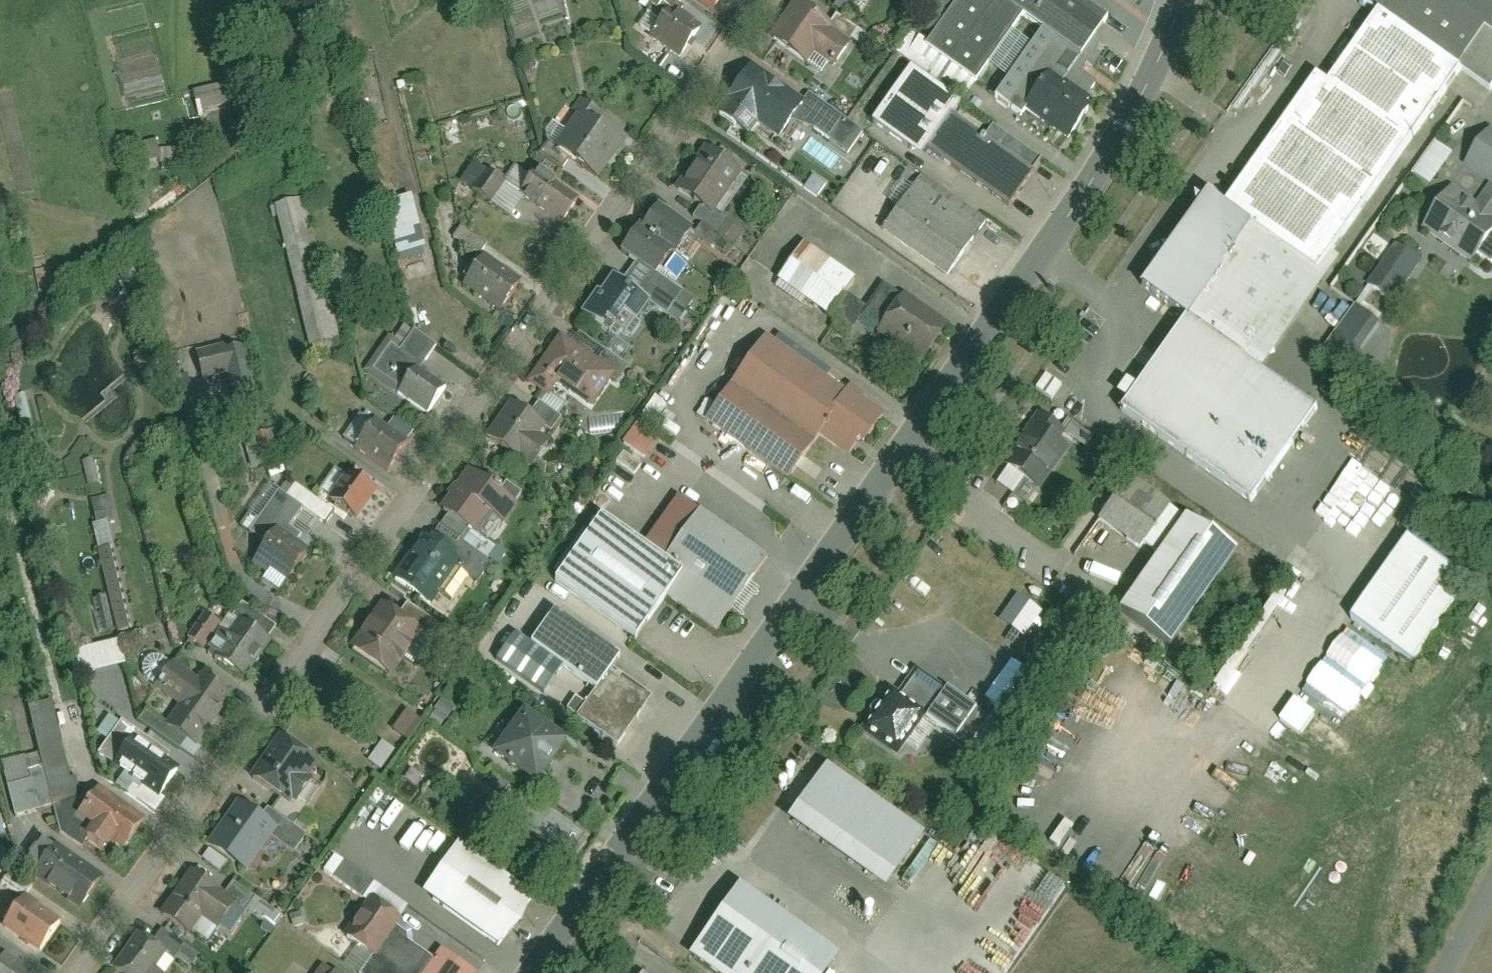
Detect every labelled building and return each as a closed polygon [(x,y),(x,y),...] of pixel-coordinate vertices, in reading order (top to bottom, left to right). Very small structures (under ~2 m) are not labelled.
[(517,42),(564,30),(557,0),(506,0),(517,42)] [(722,0),(703,0),(715,9),(722,0)] [(770,38),(807,63),(816,51),(838,67),(852,47),(828,31),(834,23),(800,0),(796,0),(770,38)] [(857,10),(864,0),(842,0),(857,10)] [(926,42),(977,77),(1021,12),(1039,24),(995,90),(1023,109),(1021,113),(1063,142),(1092,99),(1059,76),(1102,13),(1083,0),(954,0),(926,42)] [(1117,415),(1249,506),(1311,417),(1257,380),(1336,265),(1327,258),(1455,74),(1487,96),(1491,89),(1491,41),(1491,40),(1491,1),(1491,0),(1367,0),(1361,9),(1378,20),(1329,91),(1238,221),(1203,197),(1136,294),(1180,324),(1117,415)] [(650,34),(682,57),(700,31),(668,8),(650,34)] [(719,114),(752,136),(759,126),(784,142),(809,105),(751,67),(719,114)] [(926,158),(932,149),(1014,207),(1037,175),(956,117),(964,106),(914,70),(877,123),(926,158)] [(238,103),(231,77),(196,87),(203,113),(238,103)] [(599,177),(624,142),(582,112),(557,147),(599,177)] [(1469,168),(1491,181),(1491,132),(1469,168)] [(161,138),(140,142),(144,163),(165,159),(161,138)] [(1418,174),(1437,186),(1459,153),(1439,141),(1418,174)] [(705,148),(677,189),(714,215),(743,173),(705,148)] [(525,198),(561,224),(581,196),(544,170),(525,198)] [(913,181),(880,229),(947,275),(980,228),(913,181)] [(1424,229),(1483,270),(1491,269),(1491,183),(1477,205),(1451,189),(1424,229)] [(426,251),(412,191),(380,198),(394,259),(426,251)] [(339,336),(303,198),(273,206),(309,344),(339,336)] [(635,261),(659,276),(690,229),(660,209),(646,228),(638,223),(620,250),(635,261)] [(462,229),(457,238),(480,251),(485,242),(462,229)] [(800,241),(775,276),(827,312),(851,277),(800,241)] [(1422,261),(1398,245),(1370,287),(1394,303),(1422,261)] [(499,313),(521,282),(484,255),(462,286),(499,313)] [(595,287),(575,314),(616,343),(648,300),(664,312),(679,291),(659,276),(635,261),(622,279),(614,274),(601,291),(595,287)] [(951,325),(902,291),(874,332),(923,366),(951,325)] [(1356,302),(1326,355),(1349,368),(1379,315),(1356,302)] [(760,323),(698,411),(775,464),(807,419),(843,444),(873,401),(760,323)] [(426,414),(444,387),(418,369),(434,345),(404,325),(394,340),(390,337),(366,373),(426,414)] [(616,373),(558,335),(527,383),(551,398),(559,385),(594,408),(616,373)] [(223,344),(195,351),(202,380),(230,373),(238,404),(260,398),(247,345),(224,350),(223,344)] [(511,404),(487,439),(530,468),(547,443),(537,437),(544,426),(511,404)] [(623,428),(622,414),(590,416),(591,430),(623,428)] [(388,469),(406,441),(374,420),(355,448),(388,469)] [(625,444),(649,459),(664,437),(640,421),(625,444)] [(1033,422),(1002,466),(1035,489),(1066,445),(1033,422)] [(89,484),(97,484),(97,461),(88,461),(89,484)] [(518,502),(466,470),(441,510),(482,535),(494,516),(505,523),(518,502)] [(355,520),(374,492),(346,473),(327,500),(355,520)] [(1132,478),(1103,520),(1155,557),(1117,611),(1169,649),(1238,553),(1132,478)] [(254,566),(289,586),(310,550),(295,542),(299,535),(287,528),(299,509),(280,498),(256,539),(266,545),(254,566)] [(598,518),(554,580),(637,638),(664,598),(714,633),(765,561),(698,515),(663,564),(598,518)] [(114,630),(135,624),(109,519),(88,524),(114,630)] [(459,563),(419,537),(390,580),(430,606),(459,563)] [(1416,543),(1361,620),(1421,662),(1476,585),(1416,543)] [(1039,626),(1048,613),(1021,594),(1002,621),(1029,639),(1038,625),(1039,626)] [(394,680),(424,633),(380,605),(350,652),(394,680)] [(206,613),(192,638),(206,646),(221,621),(206,613)] [(547,614),(525,646),(590,691),(570,719),(612,747),(646,697),(606,670),(614,659),(547,614)] [(249,674),(271,640),(236,619),(215,653),(249,674)] [(1351,722),(1393,656),(1350,629),(1308,695),(1351,722)] [(72,651),(79,677),(127,664),(120,638),(72,651)] [(891,684),(880,677),(851,720),(886,743),(909,708),(977,752),(999,719),(908,659),(891,684)] [(1014,660),(990,702),(1013,715),(1037,673),(1014,660)] [(229,700),(170,663),(152,691),(178,708),(165,729),(198,750),(229,700)] [(994,668),(978,691),(988,698),(1004,675),(994,668)] [(1286,721),(1307,736),(1323,714),(1302,699),(1286,721)] [(13,817),(82,801),(76,778),(70,779),(52,704),(28,709),(39,753),(0,762),(0,763),(13,817)] [(525,717),(495,759),(539,790),(569,748),(525,717)] [(159,799),(179,769),(164,759),(166,753),(122,723),(98,757),(159,799)] [(293,805),(320,763),(279,736),(251,779),(293,805)] [(383,770),(397,749),(384,741),(371,762),(383,770)] [(930,836),(831,768),(794,822),(893,890),(930,836)] [(146,818),(97,785),(75,819),(93,831),(87,841),(105,853),(110,845),(123,853),(146,818)] [(276,829),(236,803),(207,848),(246,874),(276,829)] [(101,879),(52,847),(30,880),(79,912),(101,879)] [(460,851),(425,899),(497,952),(532,903),(460,851)] [(187,870),(159,914),(193,936),(202,922),(217,931),(236,902),(187,870)] [(695,961),(713,972),(827,972),(840,953),(743,889),(695,961)] [(39,950),(59,921),(25,897),(5,927),(39,950)] [(469,971),(436,950),(431,957),(404,939),(404,932),(396,926),(400,920),(367,899),(343,936),(373,956),(362,972),(468,972),(469,971)] [(253,919),(275,933),(286,916),(264,902),(253,919)] [(135,933),(112,971),(115,972),(153,972),(166,952),(135,933)] [(30,972),(0,953),(0,972),(29,972),(30,972)]
